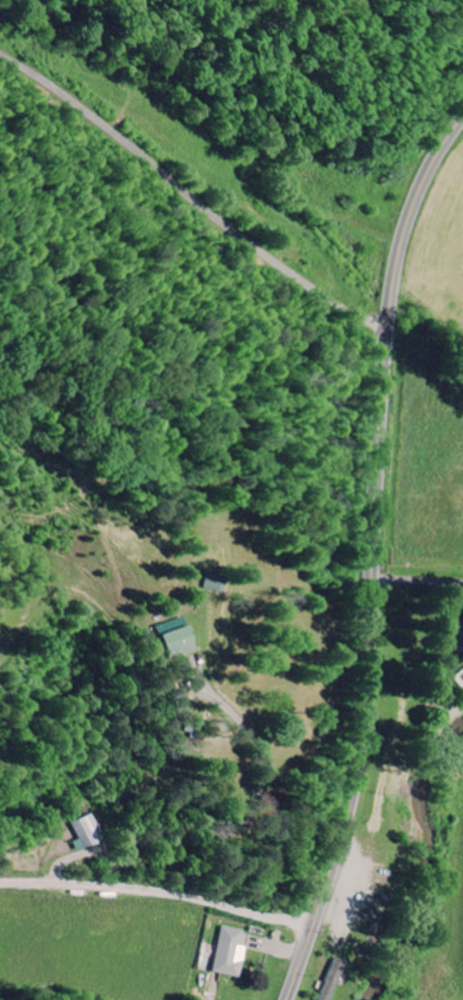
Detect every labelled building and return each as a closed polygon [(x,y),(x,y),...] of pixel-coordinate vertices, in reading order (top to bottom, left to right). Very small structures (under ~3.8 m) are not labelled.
[(155,636),(164,661),(190,651),(181,626),(155,636)] [(104,842),(96,815),(73,822),(79,842),(73,844),(76,851),(104,842)] [(241,947),(245,933),(224,927),(212,972),(239,979),(247,949),(241,947)] [(333,959),(318,999),(331,999),(345,964),(333,959)]
